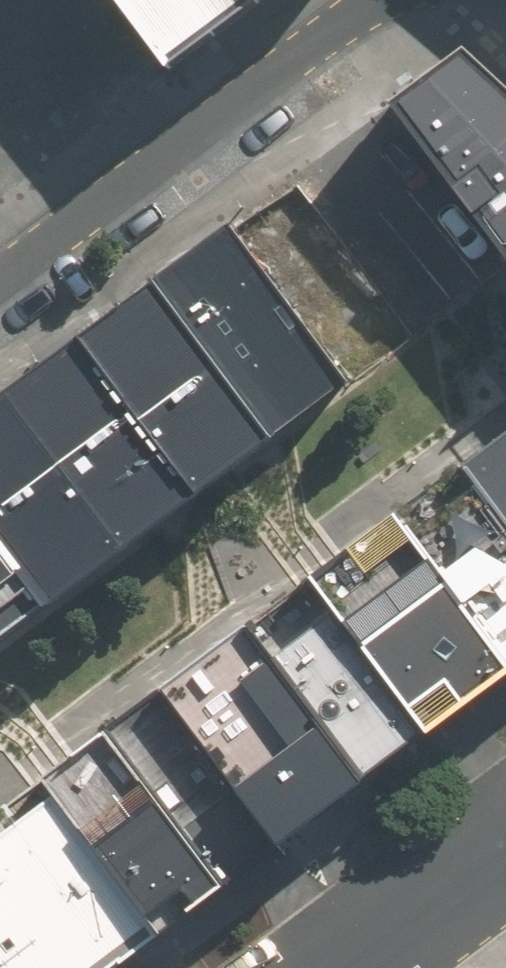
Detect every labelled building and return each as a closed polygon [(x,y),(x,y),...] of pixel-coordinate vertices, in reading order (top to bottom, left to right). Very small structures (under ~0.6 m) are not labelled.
[(165,61),(252,0),(116,0),(165,61)] [(505,266),(505,98),(461,58),(382,117),(505,266)] [(159,283),(275,440),(357,380),(241,223),(159,283)] [(50,605),(275,440),(159,283),(0,399),(0,537),(50,605)] [(505,656),(505,528),(463,470),(400,516),(505,657),(505,656)] [(0,537),(0,641),(50,605),(0,537)] [(247,613),(362,768),(418,727),(304,572),(247,613)] [(113,729),(221,875),(270,839),(161,693),(113,729)] [(160,925),(55,783),(0,823),(0,967),(102,967),(160,925)]
